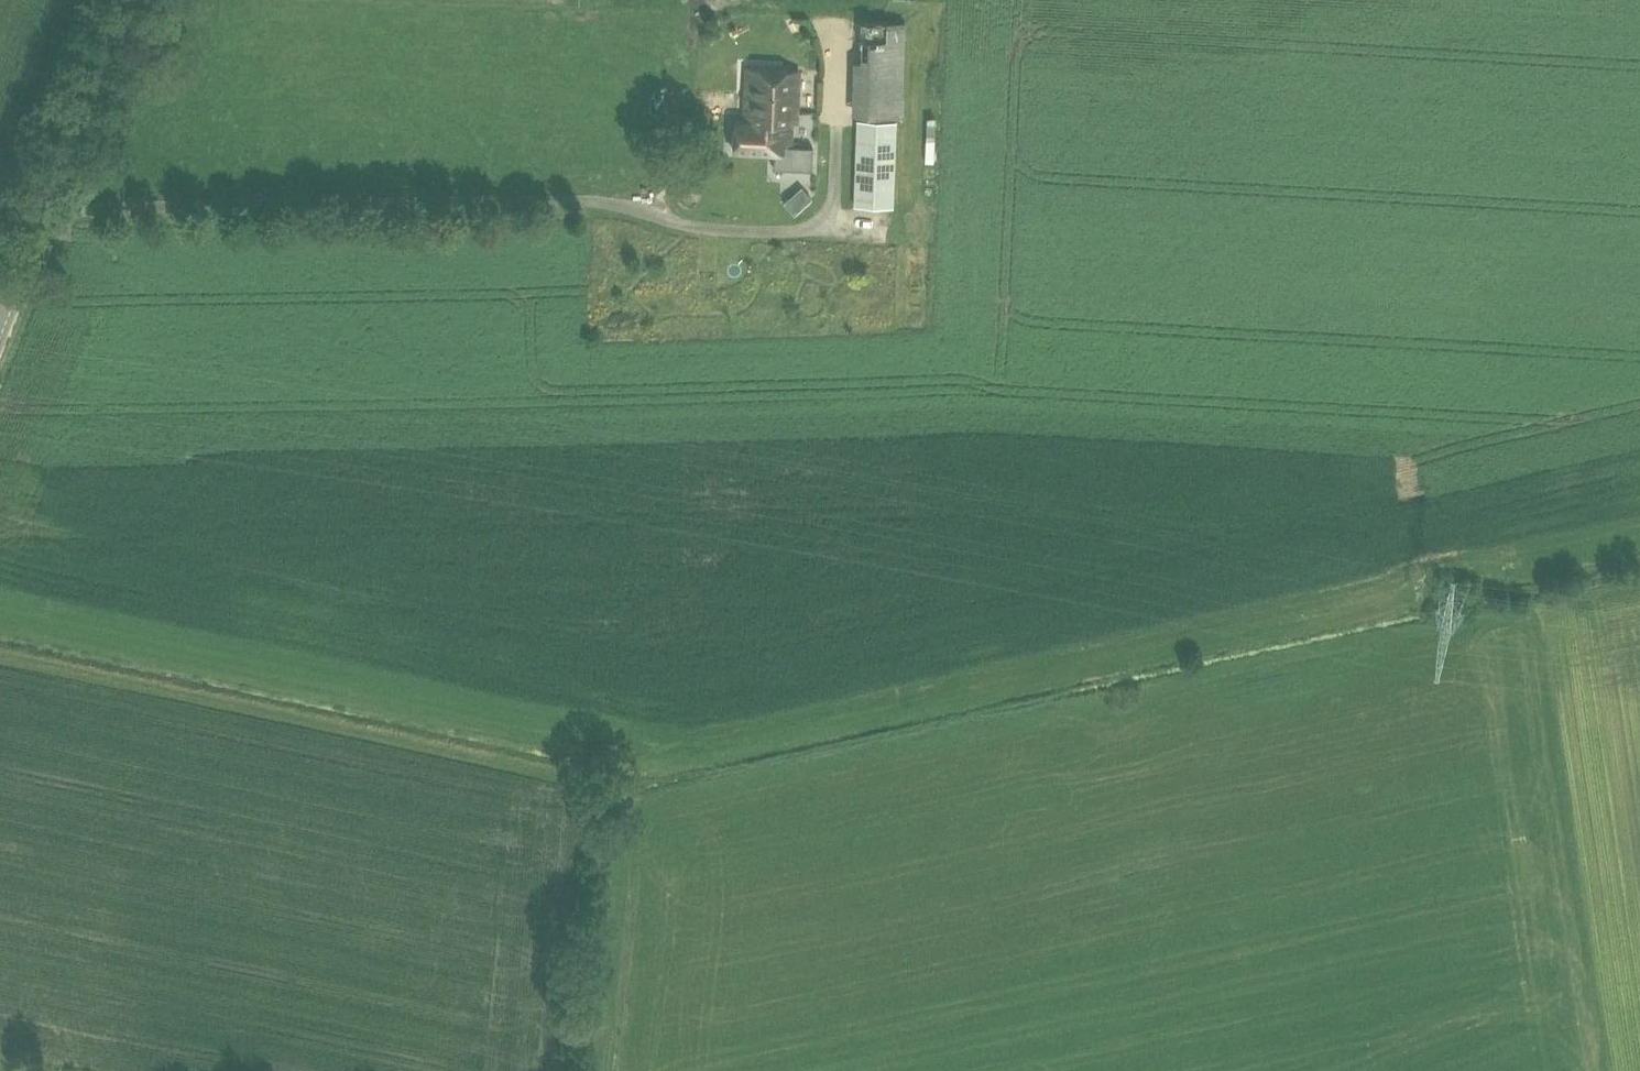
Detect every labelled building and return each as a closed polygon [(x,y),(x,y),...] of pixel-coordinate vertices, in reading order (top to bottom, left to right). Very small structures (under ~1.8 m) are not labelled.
[(898,50),(861,48),(858,104),(895,106),(898,50)] [(745,69),(744,122),(792,122),(797,122),(798,70),(745,69)] [(854,207),(891,208),(894,122),(856,121),(854,207)] [(791,153),(792,122),(744,122),(734,122),(733,151),(791,153)] [(783,201),(795,214),(813,198),(802,186),(783,201)]
